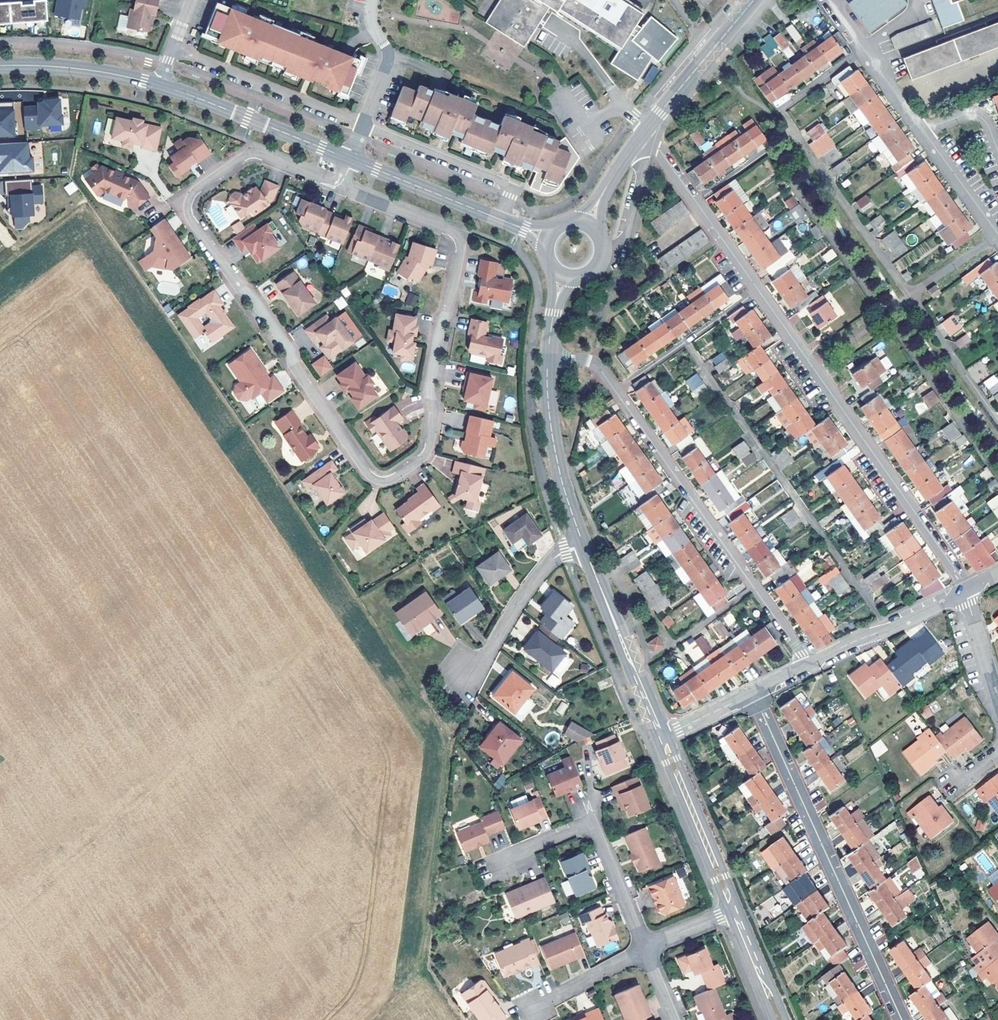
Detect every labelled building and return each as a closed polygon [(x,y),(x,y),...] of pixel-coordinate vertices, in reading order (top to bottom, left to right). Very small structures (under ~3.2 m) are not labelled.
[(47,0),(36,0),(18,1),(1,3),(0,3),(0,24),(27,22),(27,27),(33,26),(33,22),(48,21),(47,0)] [(54,15),(79,20),(82,7),(85,7),(86,0),(57,0),(54,15)] [(159,0),(135,0),(133,9),(131,8),(129,16),(120,15),(117,29),(126,31),(127,27),(147,31),(150,29),(152,22),(150,20),(152,14),(154,14),(155,14),(159,0)] [(485,22),(524,47),(550,7),(563,15),(565,12),(589,27),(597,33),(620,48),(618,51),(610,63),(638,80),(653,57),(658,62),(678,38),(651,16),(641,28),(636,24),(642,13),(622,0),(500,0),(485,22)] [(630,0),(622,0),(642,13),(645,10),(630,0)] [(902,0),(853,0),(849,4),(859,17),(869,30),(905,4),(902,0)] [(944,28),(964,20),(957,2),(962,0),(932,0),(944,28)] [(231,7),(217,2),(205,33),(218,39),(231,44),(238,47),(236,51),(244,54),(258,59),(259,55),(286,66),(284,70),(298,75),(305,78),(307,74),(314,77),(313,79),(326,84),(325,85),(347,94),(356,73),(361,60),(359,59),(312,40),(299,35),(300,34),(272,22),(271,24),(258,18),(244,13),(231,7)] [(246,9),(232,3),(231,7),(244,13),(246,9)] [(809,16),(803,9),(796,15),(802,22),(809,16)] [(565,12),(563,15),(587,31),(589,27),(565,12)] [(273,20),(260,14),(258,18),(271,24),(272,22),(273,20)] [(929,22),(933,34),(937,32),(933,20),(929,22)] [(903,58),(909,73),(911,79),(997,46),(997,22),(903,58)] [(929,22),(921,25),(926,36),(933,34),(929,22)] [(791,25),(786,29),(795,41),(801,37),(791,25)] [(914,27),(918,39),(926,36),(921,25),(914,27)] [(914,27),(906,30),(911,42),(918,39),(914,27)] [(899,33),(903,45),(911,42),(906,30),(899,33)] [(314,36),(301,31),(300,34),(299,35),(312,40),(314,36)] [(205,33),(202,32),(200,36),(217,43),(218,39),(205,33)] [(838,32),(819,46),(828,59),(842,49),(840,47),(846,43),(838,32)] [(620,48),(597,33),(595,36),(618,51),(620,48)] [(773,38),(775,40),(782,50),(788,45),(779,33),(773,38)] [(895,48),(903,45),(899,33),(891,38),(895,48)] [(768,45),(775,40),(773,38),(770,34),(763,39),(766,43),(760,47),(768,58),(775,53),(768,45)] [(801,49),(805,55),(815,69),(828,59),(819,46),(814,39),(801,49)] [(258,59),(244,54),(242,57),(256,63),(258,59)] [(286,66),(259,55),(258,59),(284,70),(286,66)] [(367,57),(360,55),(359,59),(361,60),(356,73),(360,75),(367,57)] [(805,55),(793,65),(803,78),(815,69),(805,55)] [(651,84),(659,69),(652,65),(643,80),(651,84)] [(793,65),(780,74),(790,88),(803,78),(793,65)] [(754,80),(760,89),(768,99),(773,95),(776,98),(790,88),(780,74),(774,66),(754,80)] [(840,82),(850,95),(866,83),(856,70),(853,72),(849,66),(831,78),(836,85),(840,82)] [(298,75),(284,70),(283,74),(296,79),(298,75)] [(581,83),(571,89),(577,100),(588,94),(581,83)] [(859,108),(875,96),(866,83),(850,95),(859,108)] [(417,92),(403,86),(391,115),(406,121),(408,114),(422,119),(419,125),(434,131),(435,127),(443,130),(463,138),(461,142),(490,153),(491,151),(504,156),(518,162),(517,165),(536,173),(530,188),(541,193),(545,194),(550,193),(552,193),(555,191),(558,188),(579,158),(572,148),(564,137),(559,142),(531,131),(532,128),(504,116),(500,126),(473,114),(477,105),(448,93),(447,96),(419,85),(417,92)] [(859,108),(869,121),(885,110),(875,96),(859,108)] [(22,106),(24,129),(40,128),(39,125),(49,124),(49,122),(61,122),(59,99),(43,100),(43,102),(37,102),(37,105),(22,106)] [(49,122),(49,124),(62,123),(60,99),(59,99),(61,122),(49,122)] [(10,135),(10,123),(12,123),(11,110),(9,110),(9,102),(0,102),(0,135),(10,135)] [(861,127),(869,121),(859,108),(851,114),(861,127)] [(878,134),(895,123),(885,110),(869,121),(878,134)] [(157,150),(162,128),(143,123),(144,120),(134,118),(134,121),(118,117),(113,137),(124,140),(123,145),(133,147),(134,142),(143,144),(142,147),(157,150)] [(729,135),(733,141),(754,127),(750,121),(729,135)] [(888,148),(904,136),(895,123),(878,134),(888,148)] [(807,132),(813,141),(825,133),(819,124),(807,132)] [(754,127),(733,141),(743,155),(757,145),(755,143),(762,138),(754,127)] [(689,135),(698,147),(704,142),(696,130),(689,135)] [(813,141),(823,155),(835,146),(825,133),(813,141)] [(878,134),(872,139),(882,153),(883,152),(888,148),(878,134)] [(715,145),(719,151),(733,141),(729,135),(715,145)] [(898,161),(892,166),(897,172),(914,160),(910,153),(914,150),(904,136),(888,148),(898,161)] [(173,162),(168,166),(176,176),(190,167),(188,165),(195,160),(197,162),(210,153),(201,139),(188,137),(182,141),(181,138),(173,143),(178,151),(169,157),(173,162)] [(0,143),(0,172),(33,170),(32,156),(28,156),(27,141),(0,143)] [(733,141),(719,151),(729,165),(743,155),(733,141)] [(703,154),(707,160),(719,151),(715,145),(703,154)] [(841,155),(835,146),(823,155),(829,163),(841,155)] [(883,152),(892,166),(898,161),(888,148),(883,152)] [(719,151),(707,160),(716,174),(729,165),(719,151)] [(518,162),(504,156),(503,160),(517,165),(518,162)] [(850,166),(845,159),(832,168),(838,175),(850,166)] [(703,183),(716,174),(707,160),(687,174),(696,186),(702,181),(703,183)] [(907,173),(917,187),(933,176),(923,162),(918,165),(914,160),(897,172),(901,177),(907,173)] [(96,171),(89,176),(101,193),(106,190),(107,191),(108,188),(116,192),(115,194),(126,199),(127,196),(135,207),(150,197),(139,181),(124,175),(123,177),(115,173),(116,171),(103,166),(101,167),(98,163),(93,167),(96,171)] [(903,192),(906,195),(912,191),(917,187),(907,173),(901,177),(908,187),(903,192)] [(89,176),(85,178),(98,196),(101,193),(89,176)] [(926,199),(942,188),(933,176),(917,187),(926,199)] [(31,179),(4,180),(5,196),(11,195),(11,204),(6,210),(12,216),(14,216),(15,222),(16,222),(22,227),(27,221),(29,221),(28,215),(33,215),(32,203),(42,202),(41,186),(31,186),(31,179)] [(241,196),(239,194),(234,193),(230,196),(229,201),(240,217),(250,210),(252,214),(267,204),(266,203),(271,199),(277,186),(264,180),(260,190),(258,191),(255,187),(241,196)] [(727,184),(741,203),(747,199),(734,180),(727,184)] [(65,187),(69,194),(76,189),(72,182),(65,187)] [(727,184),(715,193),(719,199),(716,202),(725,215),(741,203),(727,184)] [(912,191),(919,200),(921,203),(926,199),(917,187),(912,191)] [(926,199),(936,213),(952,201),(942,188),(926,199)] [(793,195),(784,202),(789,210),(798,203),(793,195)] [(865,195),(856,201),(863,212),(873,205),(865,195)] [(309,203),(301,199),(295,214),(300,216),(297,221),(301,225),(318,232),(326,211),(325,209),(317,206),(316,208),(308,205),(309,203)] [(681,200),(674,204),(683,216),(690,212),(681,200)] [(946,226),(962,215),(952,201),(936,213),(946,226)] [(725,215),(735,229),(751,217),(741,203),(725,215)] [(668,209),(677,221),(683,216),(674,204),(668,209)] [(798,204),(788,211),(798,225),(810,216),(807,211),(804,213),(798,204)] [(668,209),(662,213),(671,225),(677,221),(668,209)] [(335,214),(326,211),(318,232),(317,233),(342,243),(352,218),(345,215),(343,220),(334,217),(335,214)] [(744,242),(760,231),(766,226),(768,225),(758,212),(757,213),(751,217),(735,229),(744,242)] [(662,213),(656,217),(665,230),(671,225),(662,213)] [(928,218),(938,232),(946,226),(936,213),(928,218)] [(885,221),(880,215),(869,223),(874,229),(871,232),(874,237),(879,234),(876,229),(885,221)] [(971,228),(962,215),(946,226),(938,232),(948,245),(952,242),(956,248),(970,237),(966,232),(971,228)] [(665,230),(656,217),(650,222),(659,234),(665,230)] [(163,218),(151,227),(156,233),(153,250),(145,256),(152,266),(172,269),(190,257),(183,246),(181,248),(177,242),(179,241),(163,218)] [(240,222),(232,227),(237,234),(244,229),(240,222)] [(252,223),(232,238),(241,252),(247,248),(257,262),(279,247),(269,233),(271,231),(266,224),(257,230),(252,223)] [(366,228),(358,225),(347,251),(368,260),(378,235),(371,233),(365,230),(366,228)] [(810,230),(817,240),(824,235),(817,225),(810,230)] [(760,231),(770,244),(776,240),(766,226),(760,231)] [(701,228),(695,233),(704,245),(710,240),(701,228)] [(744,242),(754,255),(770,244),(760,231),(744,242)] [(900,240),(893,231),(883,239),(889,248),(900,240)] [(689,237),(698,249),(704,245),(695,233),(689,237)] [(386,239),(378,235),(368,260),(379,264),(378,266),(388,271),(399,244),(391,241),(390,243),(385,241),(386,239)] [(315,238),(310,236),(307,242),(313,244),(315,238)] [(689,237),(683,241),(691,254),(698,249),(689,237)] [(769,273),(784,263),(794,256),(790,250),(787,252),(778,238),(776,240),(770,244),(754,255),(764,269),(766,268),(769,273)] [(900,240),(889,248),(895,256),(906,248),(900,240)] [(677,246),(685,258),(691,254),(683,241),(677,246)] [(430,266),(435,249),(412,242),(407,257),(405,256),(405,258),(396,273),(407,280),(409,277),(417,282),(423,271),(422,270),(424,267),(426,268),(427,265),(430,266)] [(679,262),(685,258),(677,246),(670,250),(679,262)] [(823,255),(828,262),(838,255),(833,248),(823,255)] [(664,254),(673,267),(679,262),(670,250),(664,254)] [(667,271),(673,267),(664,254),(658,259),(667,271)] [(145,256),(138,260),(145,270),(152,266),(145,256)] [(495,262),(479,259),(476,274),(479,279),(477,291),(473,291),(472,299),(484,302),(485,297),(506,301),(510,278),(501,277),(501,279),(492,278),(495,262)] [(989,287),(997,281),(997,265),(995,262),(993,264),(988,259),(968,273),(972,279),(979,274),(989,287)] [(784,263),(769,273),(774,279),(772,281),(782,295),(798,284),(793,276),(784,263)] [(686,267),(681,270),(685,276),(690,273),(686,267)] [(293,271),(276,284),(298,315),(315,303),(293,271)] [(793,276),(798,284),(806,278),(801,271),(793,276)] [(907,273),(903,275),(908,281),(911,278),(907,273)] [(979,274),(972,279),(982,293),(989,287),(979,274)] [(705,294),(725,280),(721,275),(701,289),(705,294)] [(734,293),(725,280),(705,294),(715,308),(728,298),(728,297),(734,293)] [(845,280),(822,296),(824,299),(847,283),(845,280)] [(989,287),(997,299),(997,281),(989,287)] [(810,305),(819,298),(815,291),(807,296),(798,284),(782,295),(791,308),(795,305),(800,311),(810,305)] [(941,292),(935,284),(927,290),(933,298),(941,292)] [(688,299),(692,303),(705,294),(701,289),(688,299)] [(198,299),(188,306),(188,307),(178,315),(194,338),(204,331),(211,342),(233,326),(218,306),(222,303),(213,290),(199,300),(198,299)] [(418,298),(409,293),(404,301),(413,306),(418,298)] [(692,303),(702,317),(715,308),(705,294),(692,303)] [(342,296),(334,301),(340,310),(348,305),(342,296)] [(819,298),(810,305),(813,310),(810,313),(819,327),(836,316),(826,302),(824,299),(822,296),(819,298)] [(831,298),(826,302),(836,316),(841,312),(831,298)] [(692,303),(678,313),(688,327),(702,317),(692,303)] [(731,314),(741,329),(745,335),(761,323),(751,309),(747,312),(743,306),(731,314)] [(665,323),(675,336),(688,327),(678,313),(665,323)] [(940,323),(949,336),(961,327),(952,314),(940,323)] [(326,315),(304,330),(313,342),(320,337),(325,343),(320,347),(328,358),(352,341),(335,317),(330,321),(326,315)] [(414,318),(394,315),(391,331),(387,331),(385,341),(393,342),(391,353),(399,354),(399,359),(409,361),(412,343),(409,343),(410,335),(413,336),(415,327),(412,326),(414,318)] [(485,322),(470,318),(466,333),(469,338),(466,349),(468,352),(485,356),(484,360),(498,363),(500,355),(497,354),(501,338),(490,336),(490,338),(482,336),(485,322)] [(658,327),(651,332),(661,346),(675,336),(665,323),(658,327)] [(745,335),(754,348),(759,345),(771,336),(761,323),(745,335)] [(739,339),(745,335),(741,329),(735,334),(739,339)] [(638,341),(648,355),(661,346),(651,332),(638,341)] [(959,348),(970,341),(967,335),(956,343),(959,348)] [(648,355),(638,341),(618,356),(627,368),(634,363),(635,365),(648,355)] [(754,368),(768,358),(759,345),(754,348),(745,355),(754,368)] [(247,347),(226,362),(237,379),(232,383),(231,390),(235,397),(243,398),(248,394),(249,396),(257,390),(264,400),(280,388),(270,374),(266,377),(257,364),(258,363),(247,347)] [(324,355),(311,364),(320,377),(333,368),(324,355)] [(745,355),(740,359),(749,372),(754,368),(745,355)] [(866,385),(870,391),(872,389),(883,382),(879,376),(884,372),(886,371),(876,357),(853,374),(862,388),(866,385)] [(719,373),(731,364),(727,358),(715,367),(719,373)] [(754,368),(763,381),(777,371),(768,358),(754,368)] [(354,363),(336,375),(340,382),(338,384),(343,393),(347,390),(352,396),(349,398),(357,409),(376,396),(369,385),(372,383),(367,376),(364,377),(354,363)] [(773,395),(787,384),(777,371),(763,381),(773,395)] [(889,378),(884,372),(879,376),(883,382),(889,378)] [(493,379),(468,373),(466,384),(468,385),(467,392),(465,401),(476,404),(475,409),(485,411),(493,379)] [(704,383),(696,373),(686,381),(693,391),(704,383)] [(635,391),(644,405),(658,395),(649,382),(644,376),(632,384),(636,390),(635,391)] [(655,378),(649,382),(658,395),(664,391),(655,378)] [(989,389),(993,394),(997,390),(997,382),(989,389)] [(704,383),(693,391),(697,397),(708,389),(704,383)] [(773,395),(782,408),(796,398),(787,384),(773,395)] [(905,395),(912,390),(910,386),(902,392),(905,395)] [(870,391),(860,398),(865,404),(861,407),(870,421),(886,409),(872,389),(870,391)] [(912,390),(905,395),(908,399),(917,392),(914,389),(912,390)] [(922,397),(929,408),(940,401),(932,390),(922,397)] [(664,391),(658,395),(668,409),(674,404),(664,391)] [(754,399),(749,391),(738,400),(743,407),(754,399)] [(644,405),(654,419),(668,409),(658,395),(644,405)] [(773,395),(767,399),(776,412),(782,408),(773,395)] [(400,415),(421,408),(417,396),(396,403),(400,415)] [(791,421),(805,411),(796,398),(782,408),(791,421)] [(925,401),(915,405),(918,413),(928,410),(925,401)] [(372,417),(364,422),(371,432),(374,430),(389,450),(405,439),(405,434),(402,429),(400,430),(395,423),(401,418),(393,406),(374,420),(372,417)] [(782,408),(776,412),(785,425),(791,421),(782,408)] [(288,409),(272,420),(281,434),(299,459),(314,449),(313,448),(316,445),(309,435),(306,437),(304,434),(296,423),(298,422),(288,409)] [(608,439),(624,428),(614,414),(611,416),(607,409),(592,420),(596,427),(598,425),(608,439)] [(663,431),(677,422),(668,409),(654,419),(663,431)] [(870,421),(884,440),(900,429),(903,427),(908,423),(903,417),(896,422),(886,409),(870,421)] [(805,411),(791,421),(785,425),(795,440),(801,435),(811,428),(815,425),(805,411)] [(492,420),(469,415),(465,432),(468,432),(466,441),(461,440),(459,448),(462,452),(482,457),(485,445),(492,447),(494,438),(488,436),(492,420)] [(675,443),(680,450),(691,442),(693,440),(688,434),(695,429),(686,415),(677,422),(663,431),(673,445),(675,443)] [(820,442),(836,430),(827,417),(815,425),(811,428),(820,442)] [(962,435),(952,422),(941,429),(951,443),(955,439),(962,435)] [(598,425),(596,427),(591,430),(601,444),(608,439),(598,425)] [(903,427),(900,429),(906,437),(909,435),(903,427)] [(608,439),(617,453),(634,441),(624,428),(608,439)] [(900,429),(884,440),(897,460),(914,448),(906,437),(900,429)] [(836,430),(820,442),(834,461),(837,459),(846,452),(843,447),(846,444),(836,430)] [(959,446),(967,440),(963,434),(962,435),(955,439),(959,446)] [(693,440),(691,442),(705,461),(713,455),(700,436),(693,440)] [(608,439),(601,444),(610,457),(617,453),(608,439)] [(732,448),(734,450),(745,442),(743,439),(732,448)] [(626,465),(643,454),(634,441),(617,453),(626,465)] [(705,461),(691,442),(680,450),(683,456),(682,457),(691,471),(705,461)] [(745,442),(734,450),(739,457),(750,449),(745,442)] [(897,460),(908,474),(924,462),(914,448),(897,460)] [(757,459),(752,453),(743,460),(747,466),(757,459)] [(626,465),(636,479),(652,468),(643,454),(626,465)] [(827,476),(836,489),(852,478),(843,465),(842,466),(837,459),(834,461),(810,478),(814,484),(827,476)] [(329,460),(300,480),(305,488),(311,484),(324,503),(341,491),(328,472),(334,468),(329,460)] [(480,467),(455,461),(451,472),(459,475),(455,484),(454,484),(451,493),(457,495),(461,497),(458,506),(469,510),(472,500),(469,499),(480,467)] [(691,471),(701,484),(715,474),(705,461),(691,471)] [(916,486),(933,475),(924,462),(908,474),(916,486)] [(619,471),(629,484),(636,479),(626,465),(619,471)] [(997,488),(997,483),(986,467),(982,469),(991,481),(987,485),(992,492),(997,488)] [(646,493),(639,498),(643,504),(656,494),(664,488),(660,482),(662,481),(652,468),(636,479),(646,493)] [(721,470),(715,474),(724,487),(730,483),(721,470)] [(710,497),(724,487),(715,474),(701,484),(710,497)] [(942,488),(933,475),(916,486),(926,500),(928,499),(932,505),(952,491),(947,485),(942,488)] [(836,489),(845,502),(862,491),(852,478),(836,489)] [(629,484),(639,498),(646,493),(636,479),(629,484)] [(730,483),(724,487),(733,501),(739,496),(730,483)] [(407,501),(395,510),(404,522),(410,531),(420,524),(417,519),(430,510),(431,511),(439,506),(423,484),(415,489),(417,492),(407,499),(407,501)] [(733,501),(724,487),(710,497),(720,511),(723,509),(727,515),(745,502),(741,495),(739,496),(733,501)] [(944,526),(961,514),(971,507),(957,487),(952,491),(932,505),(937,511),(935,512),(944,526)] [(855,515),(871,504),(862,491),(845,502),(855,515)] [(640,506),(653,525),(669,514),(656,494),(643,504),(640,506)] [(988,502),(994,510),(997,507),(997,495),(988,502)] [(750,508),(745,502),(727,515),(726,515),(730,521),(728,522),(738,536),(752,527),(742,514),(750,508)] [(845,502),(840,507),(849,520),(855,515),(845,502)] [(855,515),(864,528),(869,536),(873,532),(884,525),(880,519),(881,518),(871,504),(855,515)] [(640,506),(633,510),(647,530),(653,525),(640,506)] [(797,515),(793,509),(782,517),(786,522),(797,515)] [(393,527),(383,513),(371,521),(370,520),(365,523),(362,525),(359,522),(349,529),(351,533),(344,538),(352,549),(359,544),(365,552),(389,535),(387,531),(393,527)] [(653,525),(663,539),(679,527),(669,514),(653,525)] [(953,539),(970,527),(961,514),(944,526),(953,539)] [(541,535),(526,515),(504,530),(513,542),(522,536),(528,544),(541,535)] [(797,515),(786,522),(790,529),(801,521),(797,515)] [(855,515),(849,520),(858,532),(864,528),(855,515)] [(886,533),(894,546),(910,534),(901,521),(899,523),(895,517),(884,525),(873,532),(878,539),(886,533)] [(404,522),(401,524),(407,533),(410,531),(404,522)] [(757,523),(752,527),(761,540),(766,536),(757,523)] [(970,527),(979,541),(986,536),(975,523),(970,527)] [(673,552),(688,541),(679,527),(663,539),(673,552)] [(738,536),(747,549),(761,540),(752,527),(738,536)] [(953,539),(963,552),(979,541),(970,527),(953,539)] [(894,546),(904,559),(920,547),(910,534),(894,546)] [(766,536),(761,540),(771,553),(776,550),(766,536)] [(979,541),(963,552),(972,566),(976,563),(980,569),(997,561),(997,554),(986,536),(979,541)] [(663,539),(657,543),(666,557),(673,552),(663,539)] [(757,563),(771,553),(761,540),(747,549),(757,563)] [(673,552),(682,565),(698,554),(688,541),(673,552)] [(357,560),(365,556),(361,547),(352,551),(357,560)] [(841,556),(845,553),(841,547),(837,550),(841,556)] [(913,573),(929,561),(920,547),(904,559),(913,573)] [(776,550),(771,553),(775,559),(780,555),(776,550)] [(632,551),(620,560),(624,566),(636,558),(632,551)] [(510,570),(498,552),(477,567),(490,584),(510,570)] [(673,552),(666,557),(675,570),(682,565),(673,552)] [(775,559),(771,553),(757,563),(766,576),(769,574),(773,580),(789,569),(780,555),(775,559)] [(845,562),(850,559),(845,553),(841,556),(845,562)] [(691,578),(707,567),(698,554),(682,565),(691,578)] [(831,557),(821,561),(825,569),(834,565),(831,557)] [(641,564),(636,558),(624,566),(629,572),(641,564)] [(940,575),(929,561),(913,573),(923,587),(919,590),(924,597),(945,587),(938,577),(940,575)] [(852,562),(848,565),(855,575),(859,572),(852,562)] [(691,578),(701,592),(717,581),(707,567),(691,578)] [(789,569),(803,589),(807,586),(792,567),(789,569)] [(775,589),(784,602),(798,592),(803,589),(789,569),(773,580),(778,587),(775,589)] [(869,586),(881,577),(876,570),(864,579),(869,586)] [(646,571),(634,579),(644,593),(655,585),(646,571)] [(829,581),(834,587),(845,579),(840,573),(829,581)] [(881,577),(869,586),(873,592),(889,580),(885,574),(881,577)] [(691,578),(685,583),(694,596),(701,592),(691,578)] [(845,579),(834,587),(839,594),(850,586),(845,579)] [(701,592),(715,611),(728,602),(725,596),(726,594),(717,581),(701,592)] [(655,585),(644,593),(653,605),(664,597),(655,585)] [(454,591),(442,599),(459,624),(483,607),(470,588),(458,596),(454,591)] [(540,622),(543,625),(557,635),(561,638),(573,622),(565,615),(572,606),(555,592),(542,608),(547,613),(540,622)] [(701,592),(694,596),(708,616),(715,611),(701,592)] [(784,602),(794,615),(808,605),(798,592),(784,602)] [(425,593),(397,613),(412,634),(440,614),(425,593)] [(669,604),(664,597),(653,605),(658,612),(669,604)] [(685,598),(678,612),(687,617),(694,603),(685,598)] [(814,601),(808,605),(794,615),(804,630),(823,615),(814,601)] [(730,612),(722,618),(728,627),(736,621),(730,612)] [(669,613),(662,618),(669,627),(675,622),(669,613)] [(818,649),(835,641),(829,633),(834,629),(824,615),(823,615),(804,630),(818,649)] [(729,633),(722,622),(715,627),(723,638),(729,633)] [(780,636),(770,623),(752,636),(763,652),(776,643),(774,640),(780,636)] [(557,635),(543,625),(525,649),(552,670),(554,668),(558,671),(563,671),(568,664),(568,659),(564,655),(565,653),(552,642),(557,635)] [(913,643),(927,661),(929,663),(943,652),(927,632),(913,643)] [(658,636),(647,643),(654,653),(665,645),(658,636)] [(703,636),(695,641),(704,655),(712,649),(703,636)] [(738,646),(750,662),(763,652),(752,636),(738,646)] [(725,655),(738,646),(734,639),(720,649),(725,655)] [(894,676),(901,685),(908,680),(906,677),(927,661),(913,643),(911,640),(901,648),(904,651),(897,657),(886,666),(894,676)] [(738,646),(725,655),(736,672),(750,662),(738,646)] [(894,653),(897,657),(904,651),(901,648),(894,653)] [(711,665),(725,655),(720,649),(707,658),(711,665)] [(711,665),(723,681),(736,672),(725,655),(711,665)] [(698,675),(711,665),(707,658),(693,668),(698,675)] [(862,672),(859,668),(849,676),(865,697),(881,685),(888,694),(901,685),(894,676),(886,666),(880,658),(869,666),(862,672)] [(862,672),(869,666),(866,663),(859,668),(862,672)] [(711,665),(698,675),(709,691),(723,681),(711,665)] [(685,684),(698,675),(693,668),(691,666),(679,675),(685,684)] [(534,688),(512,672),(493,695),(515,713),(534,688)] [(698,675),(685,684),(674,692),(683,707),(696,698),(697,700),(709,691),(698,675)] [(805,708),(809,704),(800,693),(796,697),(805,708)] [(780,707),(794,728),(808,718),(815,713),(810,705),(803,710),(794,697),(780,707)] [(555,711),(563,715),(568,705),(561,701),(555,711)] [(929,709),(923,714),(928,720),(934,715),(929,709)] [(943,732),(936,737),(947,750),(953,759),(965,749),(968,747),(967,745),(970,743),(973,747),(983,739),(966,717),(950,729),(946,724),(940,729),(943,732)] [(794,728),(807,747),(817,741),(821,737),(808,718),(794,728)] [(500,722),(481,746),(503,764),(522,740),(500,722)] [(580,734),(583,730),(571,723),(568,727),(580,734)] [(592,735),(583,730),(580,734),(568,727),(564,735),(576,742),(592,735)] [(738,756),(751,747),(737,727),(724,737),(728,743),(722,748),(731,761),(738,756)] [(936,759),(947,750),(936,737),(930,729),(919,738),(920,740),(904,753),(921,775),(931,767),(928,762),(931,760),(932,761),(936,759)] [(620,741),(617,734),(600,741),(604,749),(600,750),(609,773),(612,774),(631,766),(627,758),(628,753),(624,743),(620,741)] [(821,737),(817,741),(826,754),(831,751),(832,748),(823,736),(821,737)] [(869,746),(875,757),(888,750),(881,739),(869,746)] [(802,751),(816,771),(831,761),(826,754),(817,741),(807,747),(802,751)] [(860,743),(844,756),(849,763),(866,751),(860,743)] [(968,747),(965,749),(967,752),(973,747),(970,743),(967,745),(968,747)] [(751,747),(738,756),(752,776),(758,772),(766,767),(751,747)] [(558,796),(584,784),(572,757),(564,760),(567,768),(549,775),(558,796)] [(844,781),(831,761),(816,771),(831,791),(844,781)] [(752,776),(744,782),(752,794),(747,799),(752,806),(772,792),(758,772),(752,776)] [(499,789),(507,778),(502,774),(493,785),(499,789)] [(978,790),(983,797),(985,795),(997,811),(997,774),(978,790)] [(653,807),(640,777),(616,788),(621,799),(624,797),(629,808),(633,816),(653,807)] [(534,779),(527,782),(530,789),(537,786),(534,779)] [(738,786),(747,799),(752,794),(744,782),(738,786)] [(765,826),(771,835),(786,824),(780,816),(786,811),(772,792),(752,806),(757,813),(763,809),(772,821),(765,826)] [(938,807),(929,796),(908,812),(914,819),(916,818),(932,839),(954,822),(946,811),(941,815),(939,813),(941,811),(938,807)] [(543,819),(550,816),(542,797),(513,809),(523,829),(543,821),(543,819)] [(625,810),(629,808),(624,797),(621,799),(625,810)] [(823,799),(814,803),(817,809),(826,805),(823,799)] [(829,816),(841,833),(855,824),(863,818),(857,810),(849,815),(843,806),(829,816)] [(492,839),(509,832),(503,815),(485,823),(486,826),(461,836),(469,855),(495,845),(492,839)] [(884,833),(897,827),(894,823),(882,829),(884,833)] [(841,833),(853,851),(867,841),(855,824),(841,833)] [(664,864),(648,828),(629,836),(637,854),(641,865),(644,872),(664,864)] [(770,847),(782,865),(796,855),(784,838),(770,847)] [(847,855),(859,872),(879,858),(867,841),(853,851),(847,855)] [(983,853),(976,858),(987,872),(994,867),(983,853)] [(586,855),(566,864),(580,898),(598,890),(599,887),(596,879),(592,877),(590,872),(593,870),(586,855)] [(782,865),(777,868),(789,885),(806,873),(808,872),(796,855),(782,865)] [(914,873),(923,868),(917,856),(909,862),(914,873)] [(879,858),(859,872),(871,889),(882,882),(885,879),(878,868),(883,864),(879,858)] [(797,905),(818,890),(806,873),(789,885),(784,889),(796,906),(797,905)] [(676,878),(651,888),(656,900),(658,899),(661,905),(664,913),(668,915),(688,907),(676,878)] [(554,893),(548,880),(528,889),(529,891),(522,894),(521,891),(511,896),(520,919),(545,909),(541,899),(554,893)] [(871,889),(868,892),(880,909),(894,899),(882,882),(871,889)] [(894,899),(880,909),(892,926),(906,916),(901,909),(915,899),(908,889),(894,899)] [(809,922),(824,912),(830,908),(818,890),(797,905),(809,922)] [(545,909),(559,904),(554,893),(541,899),(545,909)] [(603,908),(583,917),(586,925),(591,923),(602,947),(622,938),(618,928),(615,930),(612,923),(608,915),(607,915),(603,908)] [(824,912),(809,922),(822,940),(836,930),(824,912)] [(570,915),(565,918),(567,924),(573,922),(570,915)] [(996,932),(988,922),(967,938),(984,960),(982,962),(986,968),(997,959),(997,943),(997,942),(992,934),(996,932)] [(834,956),(831,959),(836,967),(839,965),(849,958),(843,950),(847,946),(836,930),(822,940),(816,944),(820,949),(825,945),(834,956)] [(581,959),(589,956),(580,934),(545,949),(554,970),(581,958),(581,959)] [(534,942),(533,940),(525,943),(526,945),(500,956),(510,977),(535,966),(536,969),(544,965),(539,955),(534,942)] [(534,942),(539,955),(542,954),(537,941),(534,942)] [(905,971),(926,955),(921,948),(913,954),(905,941),(891,951),(905,971)] [(825,945),(820,949),(828,961),(831,959),(834,956),(825,945)] [(716,989),(726,985),(719,969),(714,970),(713,968),(706,950),(679,962),(684,971),(690,969),(694,971),(696,976),(703,974),(711,991),(716,989)] [(926,955),(905,971),(918,991),(925,986),(933,981),(924,968),(931,962),(926,955)] [(986,968),(979,974),(984,980),(988,977),(993,983),(995,982),(997,986),(997,959),(986,968)] [(845,1002),(859,993),(839,965),(836,967),(826,974),(831,982),(825,987),(833,999),(834,999),(839,1007),(845,1002)] [(467,997),(484,1019),(512,1019),(497,1000),(492,993),(493,989),(489,983),(485,983),(467,997)] [(636,985),(615,997),(626,1017),(628,1016),(631,1019),(640,1019),(652,1013),(636,985)] [(911,996),(925,1016),(939,1006),(925,986),(918,991),(911,996)] [(716,989),(711,991),(696,998),(703,1013),(705,1012),(708,1019),(737,1019),(734,1015),(728,1018),(716,989)] [(598,999),(602,997),(599,991),(593,994),(596,1000),(598,999)] [(839,1007),(845,1014),(851,1010),(858,1019),(861,1019),(868,1015),(873,1012),(859,993),(845,1002),(839,1007)] [(935,998),(939,1005),(946,1001),(943,994),(935,998)] [(939,1006),(925,1016),(928,1019),(959,1019),(950,1008),(943,1012),(939,1006)] [(603,1011),(589,1017),(590,1019),(607,1019),(603,1011)]
